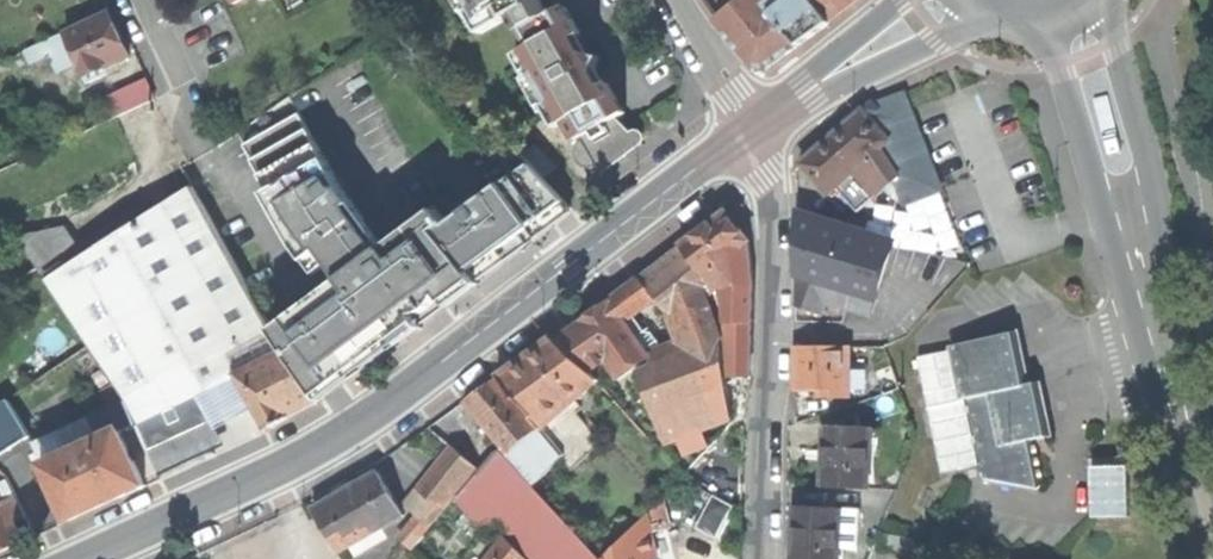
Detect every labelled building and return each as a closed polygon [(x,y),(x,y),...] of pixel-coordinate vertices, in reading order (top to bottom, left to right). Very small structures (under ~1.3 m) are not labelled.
[(472,13),(477,10),(471,0),(454,0),(464,17),(472,13)] [(584,140),(612,125),(622,119),(605,89),(597,94),(593,87),(596,75),(601,59),(584,54),(574,51),(570,43),(577,39),(562,13),(552,18),(541,0),(471,0),(477,10),(472,13),(486,37),(520,18),(528,32),(537,48),(531,52),(519,58),(532,80),(535,78),(552,107),(547,109),(560,132),(565,129),(571,125),(581,142),(584,140)] [(800,48),(774,14),(766,4),(771,0),(745,0),(719,20),(757,69),(772,68),(784,59),(800,48)] [(831,22),(814,0),(793,0),(774,14),(800,48),(832,24),(831,22)] [(831,22),(850,8),(860,0),(814,0),(831,22)] [(569,9),(562,13),(577,39),(584,35),(577,24),(569,9)] [(110,12),(67,33),(79,60),(90,82),(105,75),(102,69),(130,56),(120,35),(110,12)] [(522,35),(531,52),(537,48),(528,32),(522,35)] [(60,69),(79,60),(67,33),(47,42),(60,69)] [(584,54),(577,39),(570,43),(574,51),(584,54)] [(40,78),(56,113),(74,105),(58,69),(40,78)] [(605,89),(596,75),(593,87),(597,94),(605,89)] [(540,113),(547,109),(552,107),(535,78),(532,80),(524,84),(540,113)] [(113,96),(122,114),(155,98),(146,80),(113,96)] [(611,85),(605,89),(622,119),(628,115),(620,101),(611,85)] [(905,92),(864,112),(890,144),(874,157),(894,182),(898,185),(906,204),(911,202),(937,191),(942,189),(905,92)] [(378,246),(291,98),(238,133),(267,187),(260,192),(292,247),(312,274),(328,265),(336,277),(268,326),(274,335),(290,358),(305,381),(317,399),(404,338),(420,328),(477,284),(525,247),(571,212),(547,180),(529,162),(443,224),(430,208),(378,246)] [(833,138),(802,164),(829,197),(840,188),(856,174),(876,198),(894,182),(874,157),(890,144),(864,112),(833,138)] [(574,146),(581,142),(571,125),(565,129),(574,146)] [(598,172),(603,178),(613,169),(623,161),(618,154),(632,144),(612,125),(584,140),(585,143),(578,148),(576,152),(576,159),(578,166),(585,172),(592,173),(598,172)] [(529,162),(547,180),(559,169),(538,147),(526,159),(529,162)] [(859,211),(876,198),(856,174),(840,188),(859,211)] [(89,342),(121,394),(181,365),(184,370),(208,412),(244,391),(235,373),(259,362),(250,347),(274,335),(268,326),(193,189),(86,258),(48,283),(89,342)] [(954,233),(937,191),(911,202),(928,243),(954,233)] [(680,215),(686,223),(702,210),(706,207),(703,203),(700,200),(680,215)] [(701,235),(684,248),(705,278),(751,242),(727,215),(701,235)] [(893,249),(797,220),(797,247),(797,276),(805,278),(812,280),(832,286),(854,292),(878,300),(892,253),(893,249)] [(20,242),(48,283),(86,258),(71,224),(33,233),(20,242)] [(754,287),(751,242),(705,278),(715,292),(724,286),(754,287)] [(707,299),(715,292),(705,278),(684,248),(641,282),(656,298),(679,321),(707,299)] [(914,259),(892,253),(878,300),(854,292),(848,310),(847,313),(894,327),(914,259)] [(796,308),(803,310),(812,280),(805,278),(796,308)] [(823,316),(827,304),(832,286),(812,280),(803,310),(823,316)] [(625,320),(656,298),(641,282),(612,302),(625,320)] [(753,324),(754,287),(724,286),(726,325),(753,324)] [(827,304),(848,310),(854,292),(832,286),(827,304)] [(724,319),(715,292),(707,299),(718,322),(724,319)] [(718,322),(707,299),(679,321),(690,353),(727,340),(718,322)] [(651,358),(625,320),(612,302),(595,314),(581,323),(606,360),(619,380),(651,358)] [(589,371),(606,360),(581,323),(557,340),(589,371)] [(752,378),(753,324),(726,325),(727,340),(729,378),(752,378)] [(1019,334),(952,347),(962,400),(968,399),(983,481),(1035,489),(1041,488),(1040,481),(1043,480),(1036,446),(1033,447),(1032,440),(1051,437),(1046,409),(1041,384),(1029,386),(1019,334)] [(290,358),(274,335),(250,347),(259,362),(235,373),(244,391),(263,427),(292,412),(317,399),(305,381),(290,358)] [(599,380),(589,371),(557,340),(555,338),(525,359),(498,378),(541,431),(599,380)] [(730,395),(729,378),(727,340),(690,353),(638,372),(650,404),(639,411),(657,419),(664,444),(677,438),(702,428),(731,415),(730,395)] [(850,348),(797,349),(797,371),(797,391),(826,390),(826,399),(850,398),(850,348)] [(134,422),(157,477),(196,459),(227,445),(208,412),(184,370),(181,365),(121,394),(124,400),(134,422)] [(876,373),(883,396),(900,390),(893,367),(876,373)] [(510,457),(541,431),(498,378),(480,391),(466,402),(503,449),(510,457)] [(4,446),(25,433),(2,399),(0,400),(0,449),(4,446)] [(124,400),(112,405),(122,427),(134,422),(124,400)] [(32,441),(42,463),(91,441),(117,429),(122,427),(112,405),(32,441)] [(868,428),(823,427),(822,456),(822,486),(867,487),(868,428)] [(709,444),(702,428),(677,438),(684,455),(709,444)] [(117,429),(91,441),(116,496),(142,484),(117,429)] [(564,458),(541,431),(510,457),(503,449),(500,452),(498,450),(457,501),(492,533),(498,526),(535,488),(564,458)] [(42,463),(67,518),(92,507),(116,496),(91,441),(42,463)] [(443,510),(478,467),(454,448),(419,490),(432,501),(443,510)] [(1094,517),(1133,516),(1131,464),(1092,465),(1094,517)] [(339,554),(405,516),(379,471),(346,490),(314,509),(339,554)] [(535,488),(498,526),(529,558),(600,558),(535,488)] [(407,505),(420,516),(432,501),(419,490),(407,505)] [(13,495),(2,500),(12,520),(22,515),(13,495)] [(3,547),(21,539),(12,520),(2,500),(0,496),(0,549),(3,547)] [(697,528),(719,539),(734,507),(713,497),(697,528)] [(422,535),(443,510),(432,501),(420,516),(411,526),(422,535)] [(463,522),(448,509),(425,537),(440,550),(463,522)] [(795,509),(794,539),(794,558),(838,558),(839,537),(848,537),(849,510),(795,509)] [(604,558),(656,558),(645,516),(604,558)] [(425,537),(422,535),(411,526),(400,540),(413,551),(425,537)] [(526,558),(505,541),(491,558),(525,558),(526,558)]
